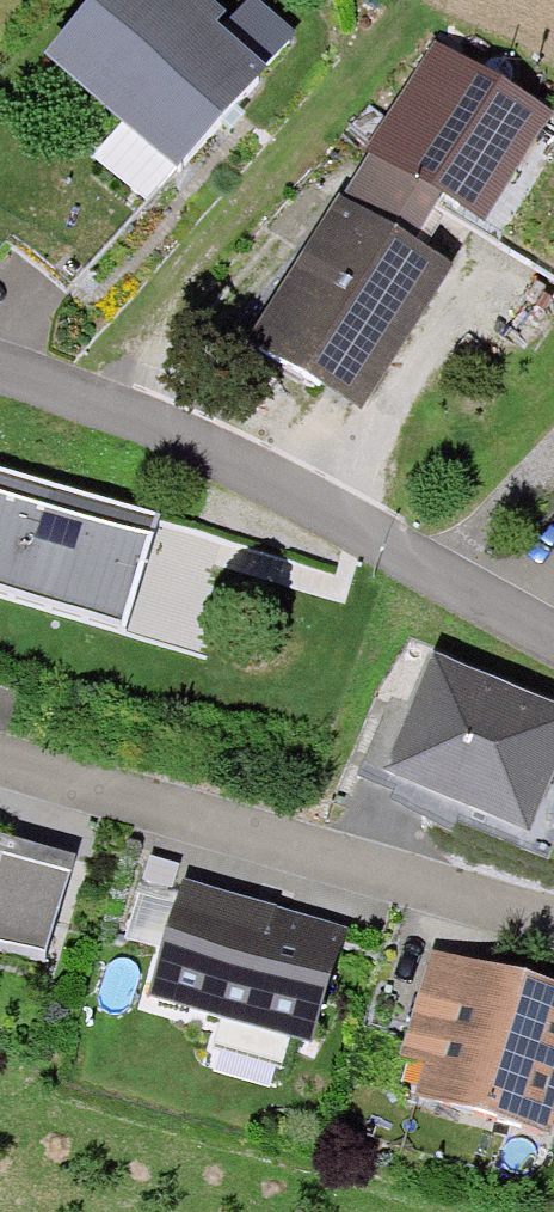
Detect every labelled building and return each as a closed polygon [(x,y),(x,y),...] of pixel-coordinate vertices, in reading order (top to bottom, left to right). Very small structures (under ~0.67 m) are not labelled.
[(57,58),(185,171),(237,112),(288,54),(252,22),(229,48),(174,0),(108,0),(57,58)] [(368,158),(420,189),(442,201),(480,137),(391,85),(353,150),(368,158)] [(337,211),(390,242),(420,189),(368,158),(337,211)] [(337,211),(257,348),(352,403),(432,266),(390,242),(337,211)] [(121,628),(152,527),(103,512),(0,481),(0,591),(121,628)] [(390,784),(527,835),(553,761),(553,720),(510,704),(430,675),(390,784)] [(47,969),(79,862),(0,839),(0,955),(47,969)] [(183,893),(152,988),(302,1036),(332,942),(279,924),(183,893)] [(427,1090),(540,1123),(553,1076),(553,997),(443,965),(417,1052),(437,1058),(427,1090)]
